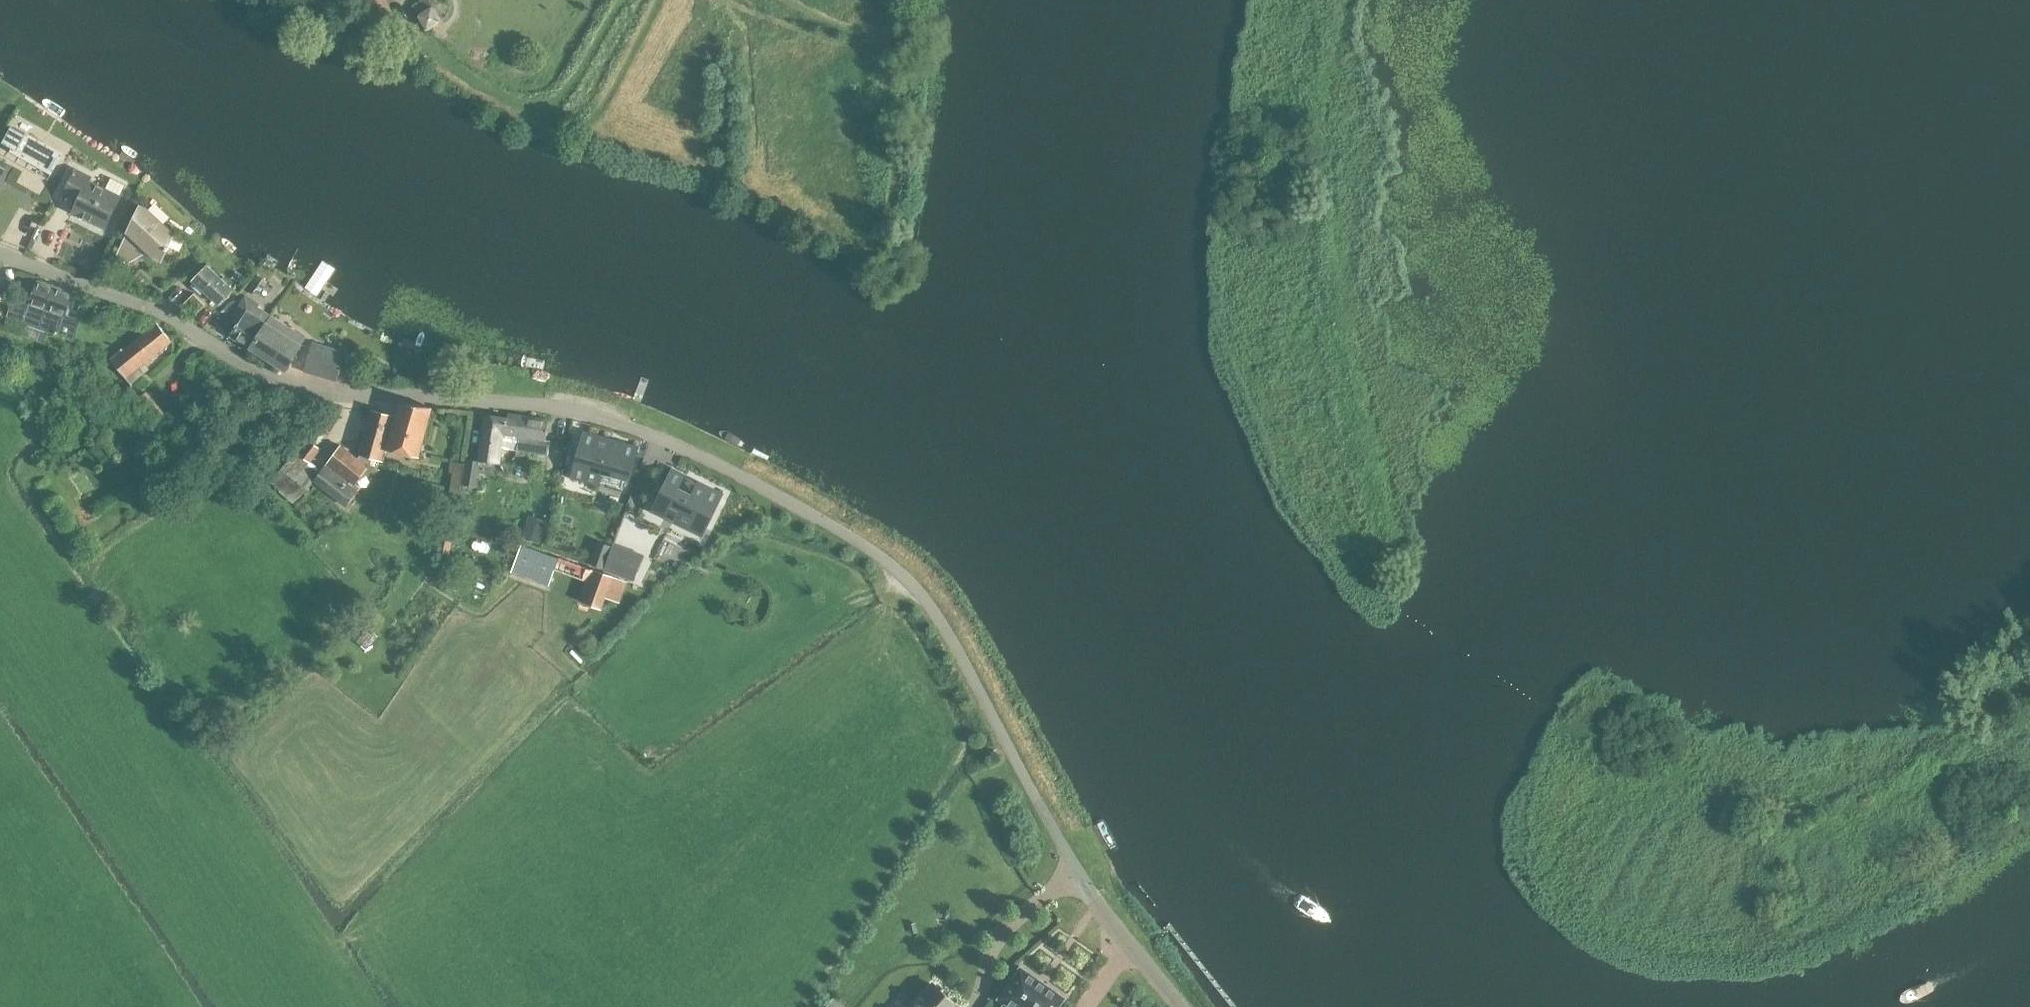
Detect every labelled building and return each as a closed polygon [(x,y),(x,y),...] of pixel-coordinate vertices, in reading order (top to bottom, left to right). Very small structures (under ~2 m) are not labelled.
[(397,15),(391,0),(364,0),(375,25),(397,15)] [(443,21),(433,5),(418,14),(427,30),(428,30),(443,21)] [(12,147),(10,151),(52,174),(64,153),(27,132),(26,134),(11,126),(3,142),(12,147)] [(107,190),(90,182),(92,178),(76,171),(63,197),(78,204),(73,214),(105,230),(127,186),(112,178),(107,190)] [(140,208),(116,257),(120,261),(140,254),(161,266),(175,239),(140,208)] [(317,296),(335,269),(323,261),(305,288),(317,296)] [(218,303),(230,290),(207,268),(194,281),(196,283),(193,286),(203,296),(206,292),(218,303)] [(260,298),(270,283),(260,276),(250,291),(260,298)] [(40,330),(55,289),(37,282),(29,303),(14,298),(8,317),(23,323),(40,330)] [(73,342),(80,322),(65,317),(73,295),(55,289),(40,330),(73,342)] [(205,304),(194,294),(186,302),(185,301),(178,308),(190,319),(205,304)] [(267,316),(253,307),(256,302),(245,296),(237,309),(236,309),(231,315),(239,320),(229,336),(248,348),(267,316)] [(283,370),(304,339),(267,316),(248,348),(283,370)] [(134,385),(146,374),(140,367),(171,342),(155,325),(112,359),(134,385)] [(335,381),(344,352),(313,342),(305,372),(335,381)] [(154,424),(166,414),(146,391),(135,401),(154,424)] [(418,458),(430,408),(398,403),(394,417),(384,450),(418,458)] [(381,462),(384,450),(394,417),(371,411),(359,455),(360,455),(357,459),(340,446),(330,458),(320,451),(321,449),(304,437),(274,477),(295,496),(302,489),(305,492),(314,481),(346,506),(360,488),(355,484),(368,468),(376,471),(379,462),(381,462)] [(517,429),(520,417),(511,416),(510,421),(485,417),(478,461),(466,459),(465,464),(450,462),(448,473),(452,474),(450,492),(459,494),(461,485),(478,488),(480,473),(493,475),(495,464),(500,465),(503,447),(517,449),(519,436),(517,436),(519,429),(517,429)] [(517,449),(548,454),(550,440),(545,439),(548,421),(520,417),(517,429),(519,429),(517,436),(519,436),(517,449)] [(571,477),(626,492),(640,445),(583,431),(571,477)] [(650,511),(702,537),(724,493),(697,479),(692,493),(680,487),(686,474),(672,467),(650,511)] [(548,521),(530,515),(522,536),(541,543),(548,521)] [(436,552),(449,555),(452,541),(440,538),(436,552)] [(635,551),(613,543),(603,569),(634,580),(639,567),(631,564),(635,551)] [(625,583),(581,567),(520,546),(509,573),(546,586),(551,571),(583,583),(576,602),(602,611),(607,597),(619,601),(625,583)] [(366,650),(378,637),(369,629),(357,642),(366,650)] [(1021,966),(1019,967),(1020,968),(1000,997),(999,996),(998,998),(1000,999),(1005,1002),(1002,1006),(1058,1006),(1064,998),(1064,999),(1065,997),(1064,996),(1063,996),(1022,967),(1021,966)] [(960,1006),(932,982),(910,1006),(960,1006)] [(834,999),(828,1006),(845,1006),(834,999)]
